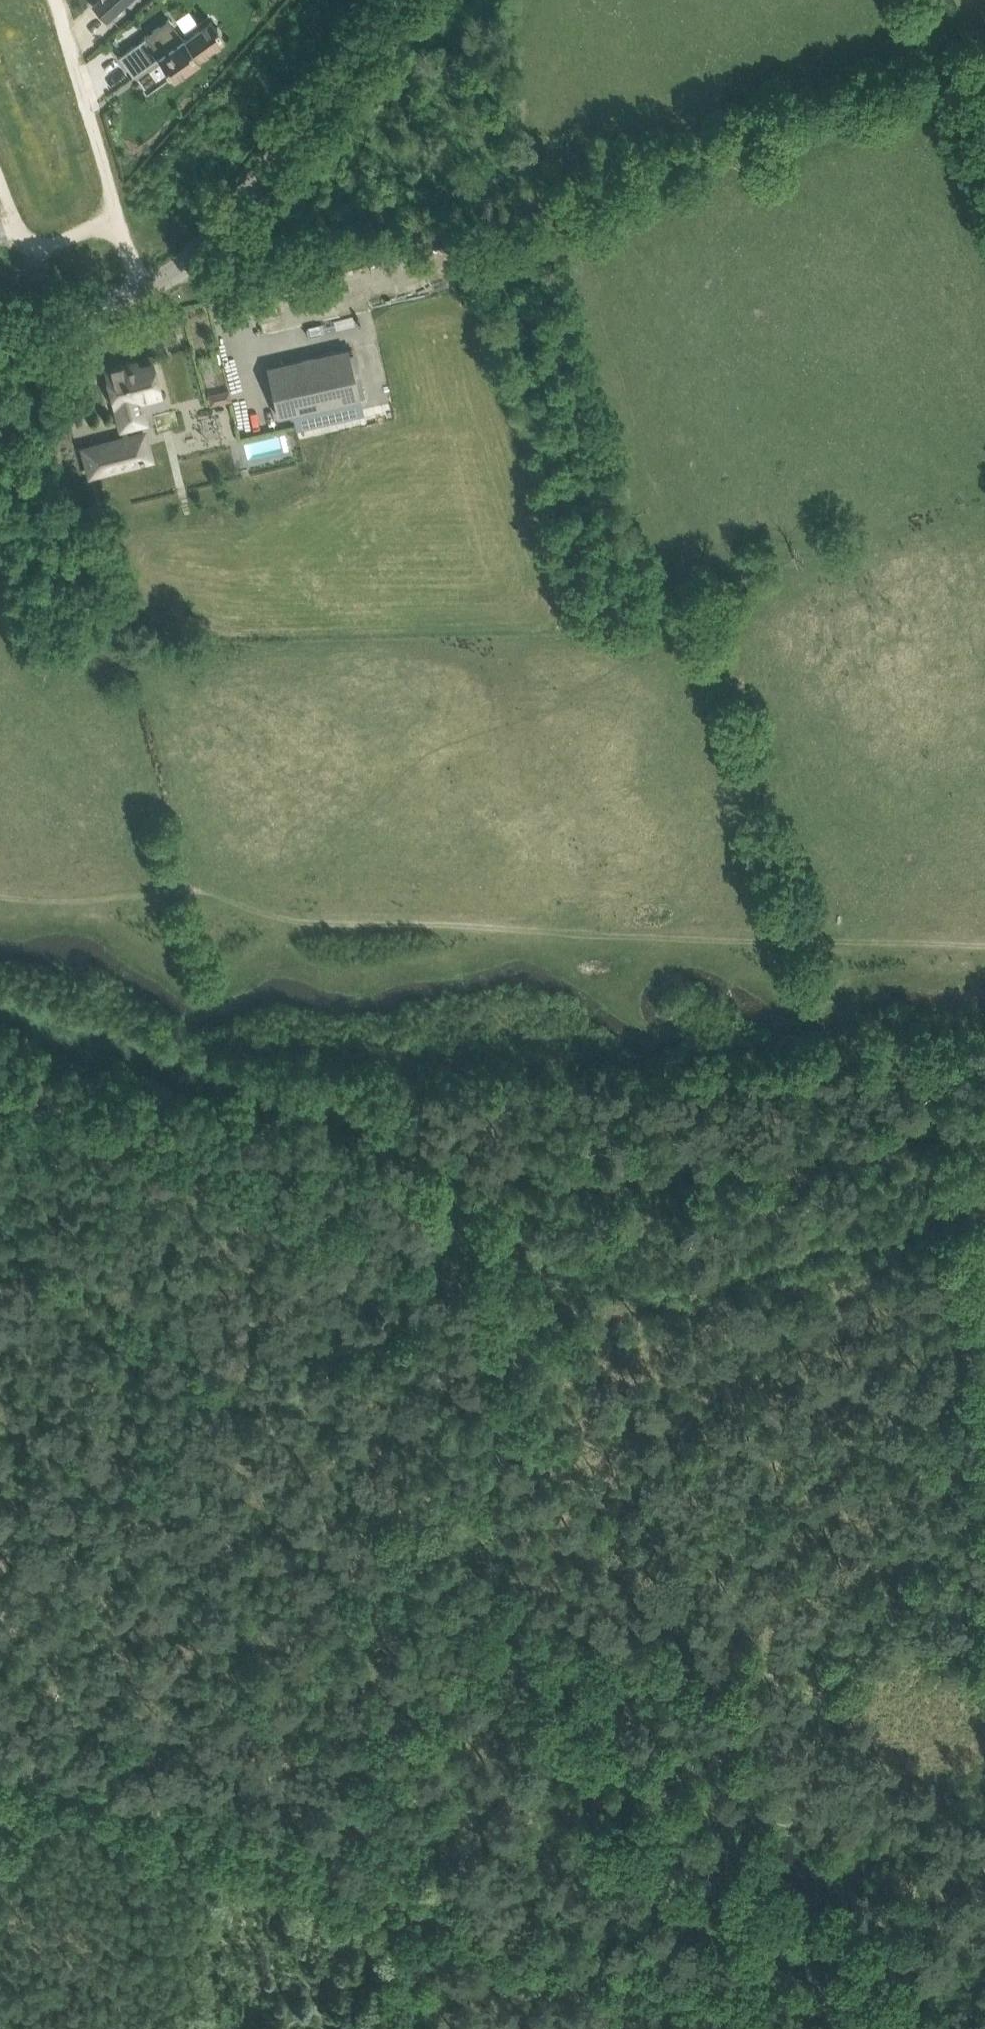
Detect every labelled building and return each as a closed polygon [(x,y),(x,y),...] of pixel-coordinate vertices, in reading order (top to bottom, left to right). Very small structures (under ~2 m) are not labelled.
[(95,5),(108,20),(124,6),(122,0),(101,0),(95,5)] [(120,54),(118,55),(134,77),(136,76),(135,75),(145,68),(146,69),(148,67),(147,66),(157,59),(158,60),(160,59),(174,79),(200,60),(202,58),(201,57),(211,50),(212,51),(214,50),(213,49),(223,41),(224,42),(226,41),(220,33),(222,32),(218,26),(216,27),(211,20),(185,39),(184,37),(183,38),(169,19),(143,37),(144,38),(133,46),(132,45),(130,46),(131,47),(121,55),(120,54)] [(269,367),(279,413),(357,396),(347,350),(269,367)] [(108,398),(112,397),(115,406),(117,405),(122,427),(145,421),(139,400),(162,394),(154,363),(139,367),(137,361),(105,370),(108,381),(104,382),(108,398)] [(230,389),(218,391),(220,403),(233,400),(230,389)] [(246,457),(289,451),(286,429),(243,434),(246,457)] [(135,462),(128,437),(84,448),(90,473),(135,462)]
